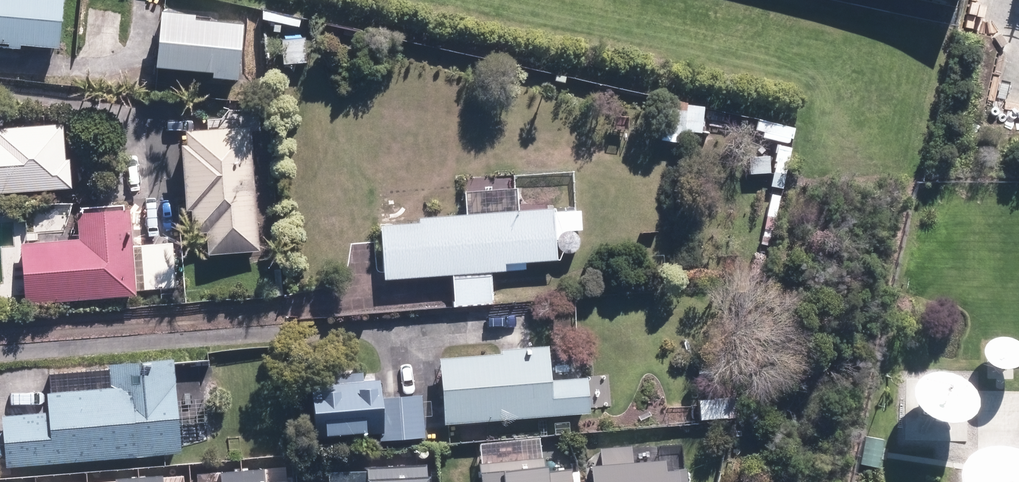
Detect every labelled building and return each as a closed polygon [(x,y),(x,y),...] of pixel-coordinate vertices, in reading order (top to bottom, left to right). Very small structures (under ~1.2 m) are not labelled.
[(18,48),(52,50),(55,0),(0,0),(0,47),(18,48)] [(237,85),(238,77),(240,25),(148,21),(146,73),(202,75),(202,84),(237,85)] [(696,107),(661,100),(652,141),(687,148),(696,107)] [(64,128),(0,129),(0,194),(64,193),(64,128)] [(200,255),(251,254),(249,130),(174,132),(175,214),(183,215),(184,236),(200,236),(200,255)] [(123,207),(69,210),(72,242),(15,244),(18,305),(127,299),(123,207)] [(490,274),(501,274),(500,266),(550,263),(550,254),(577,252),(575,209),(377,220),(381,280),(449,277),(449,309),(491,307),(490,274)] [(543,379),(542,353),(431,360),(435,426),(586,417),(583,377),(543,379)] [(171,367),(107,368),(107,393),(42,395),(39,415),(0,416),(0,454),(0,462),(0,469),(172,461),(171,367)] [(315,440),(357,438),(356,420),(371,419),(369,374),(293,377),(295,426),(314,425),(315,440)] [(738,395),(698,398),(700,421),(740,418),(738,395)] [(419,399),(376,400),(377,440),(420,440),(419,399)] [(681,444),(575,450),(577,481),(683,481),(681,444)] [(542,466),(469,468),(468,481),(572,481),(572,471),(542,473),(542,466)] [(417,467),(356,469),(356,481),(417,481),(417,467)]
